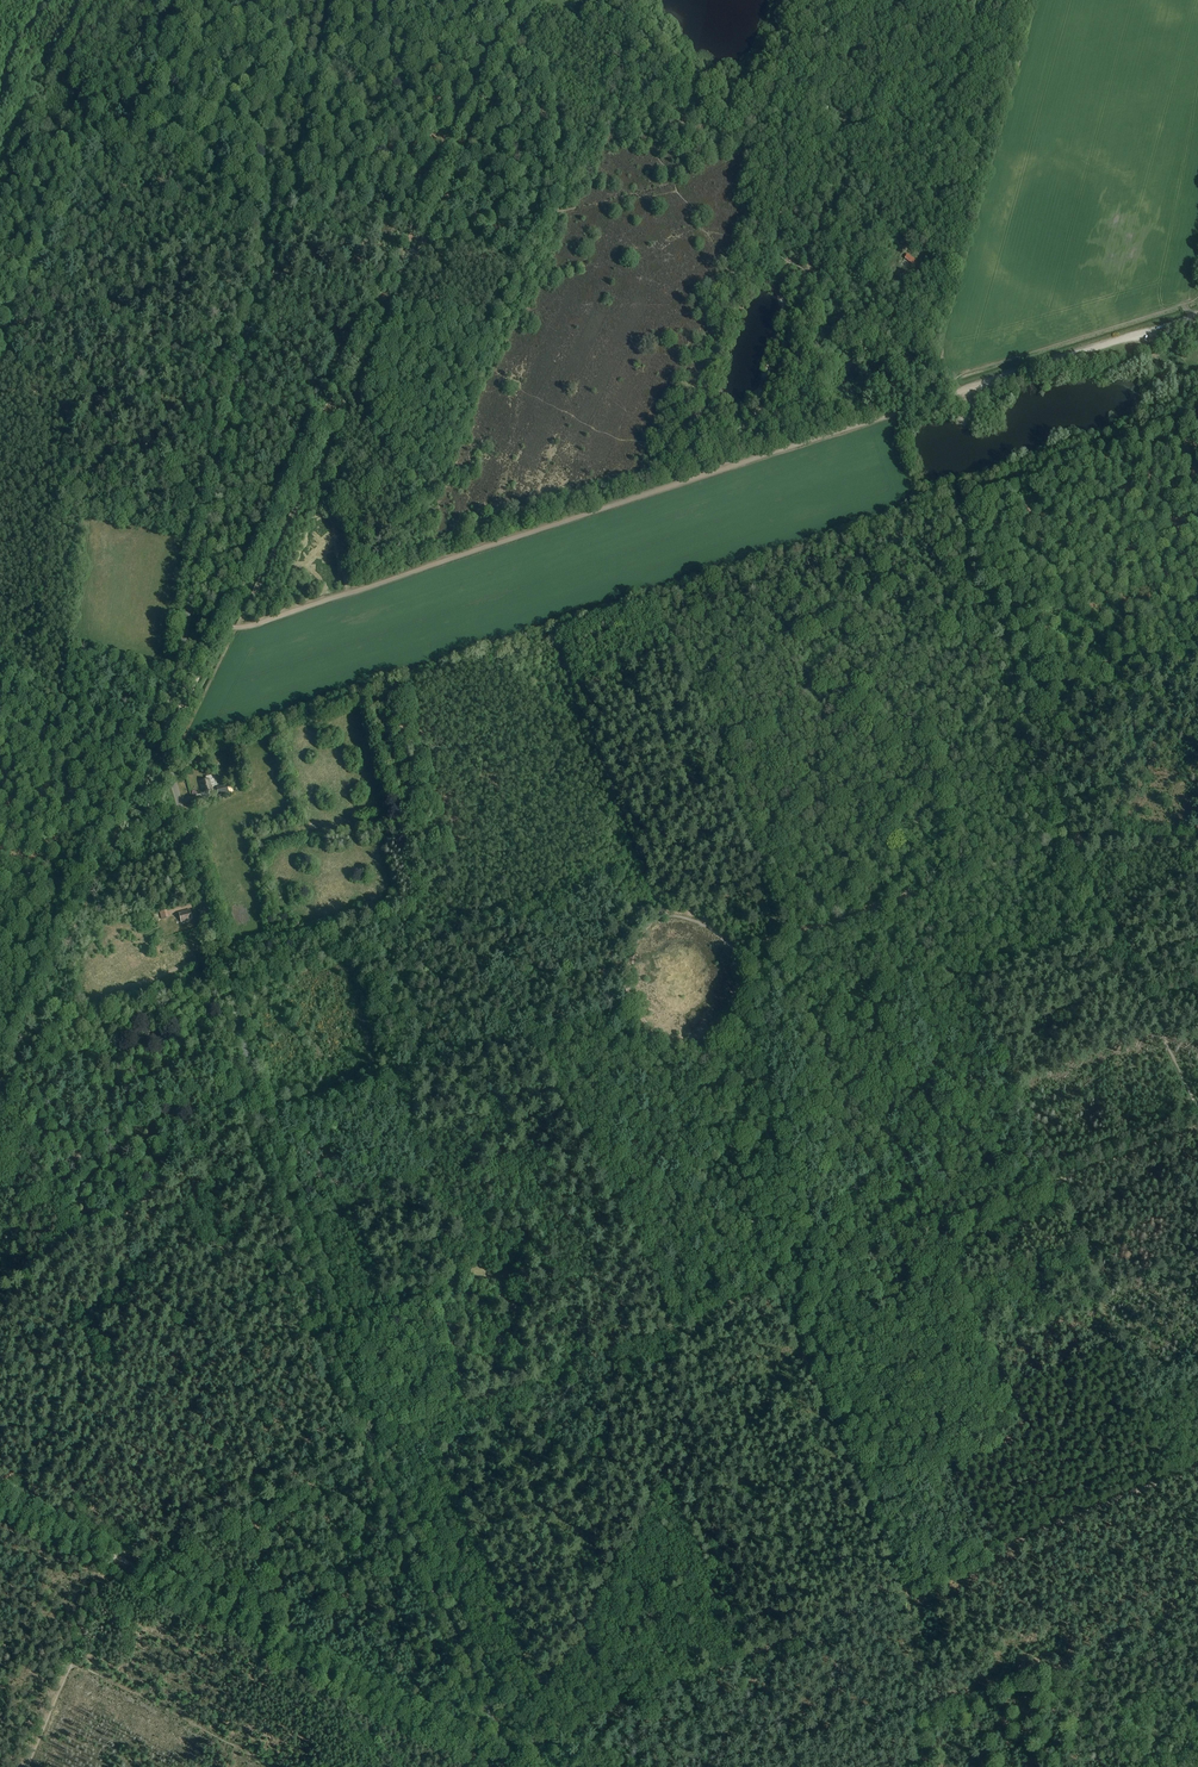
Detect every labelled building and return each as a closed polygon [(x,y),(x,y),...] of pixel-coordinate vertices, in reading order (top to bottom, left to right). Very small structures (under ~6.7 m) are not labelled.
[(835,101),(829,106),(835,114),(841,110),(835,101)] [(912,264),(915,260),(908,255),(905,259),(912,264)] [(207,780),(200,782),(203,793),(213,790),(212,786),(216,785),(214,775),(206,777),(207,780)] [(227,785),(217,788),(218,792),(219,796),(229,794),(228,789),(227,785)] [(161,920),(169,918),(167,910),(160,912),(161,920)] [(192,920),(190,910),(179,913),(181,923),(192,920)]
